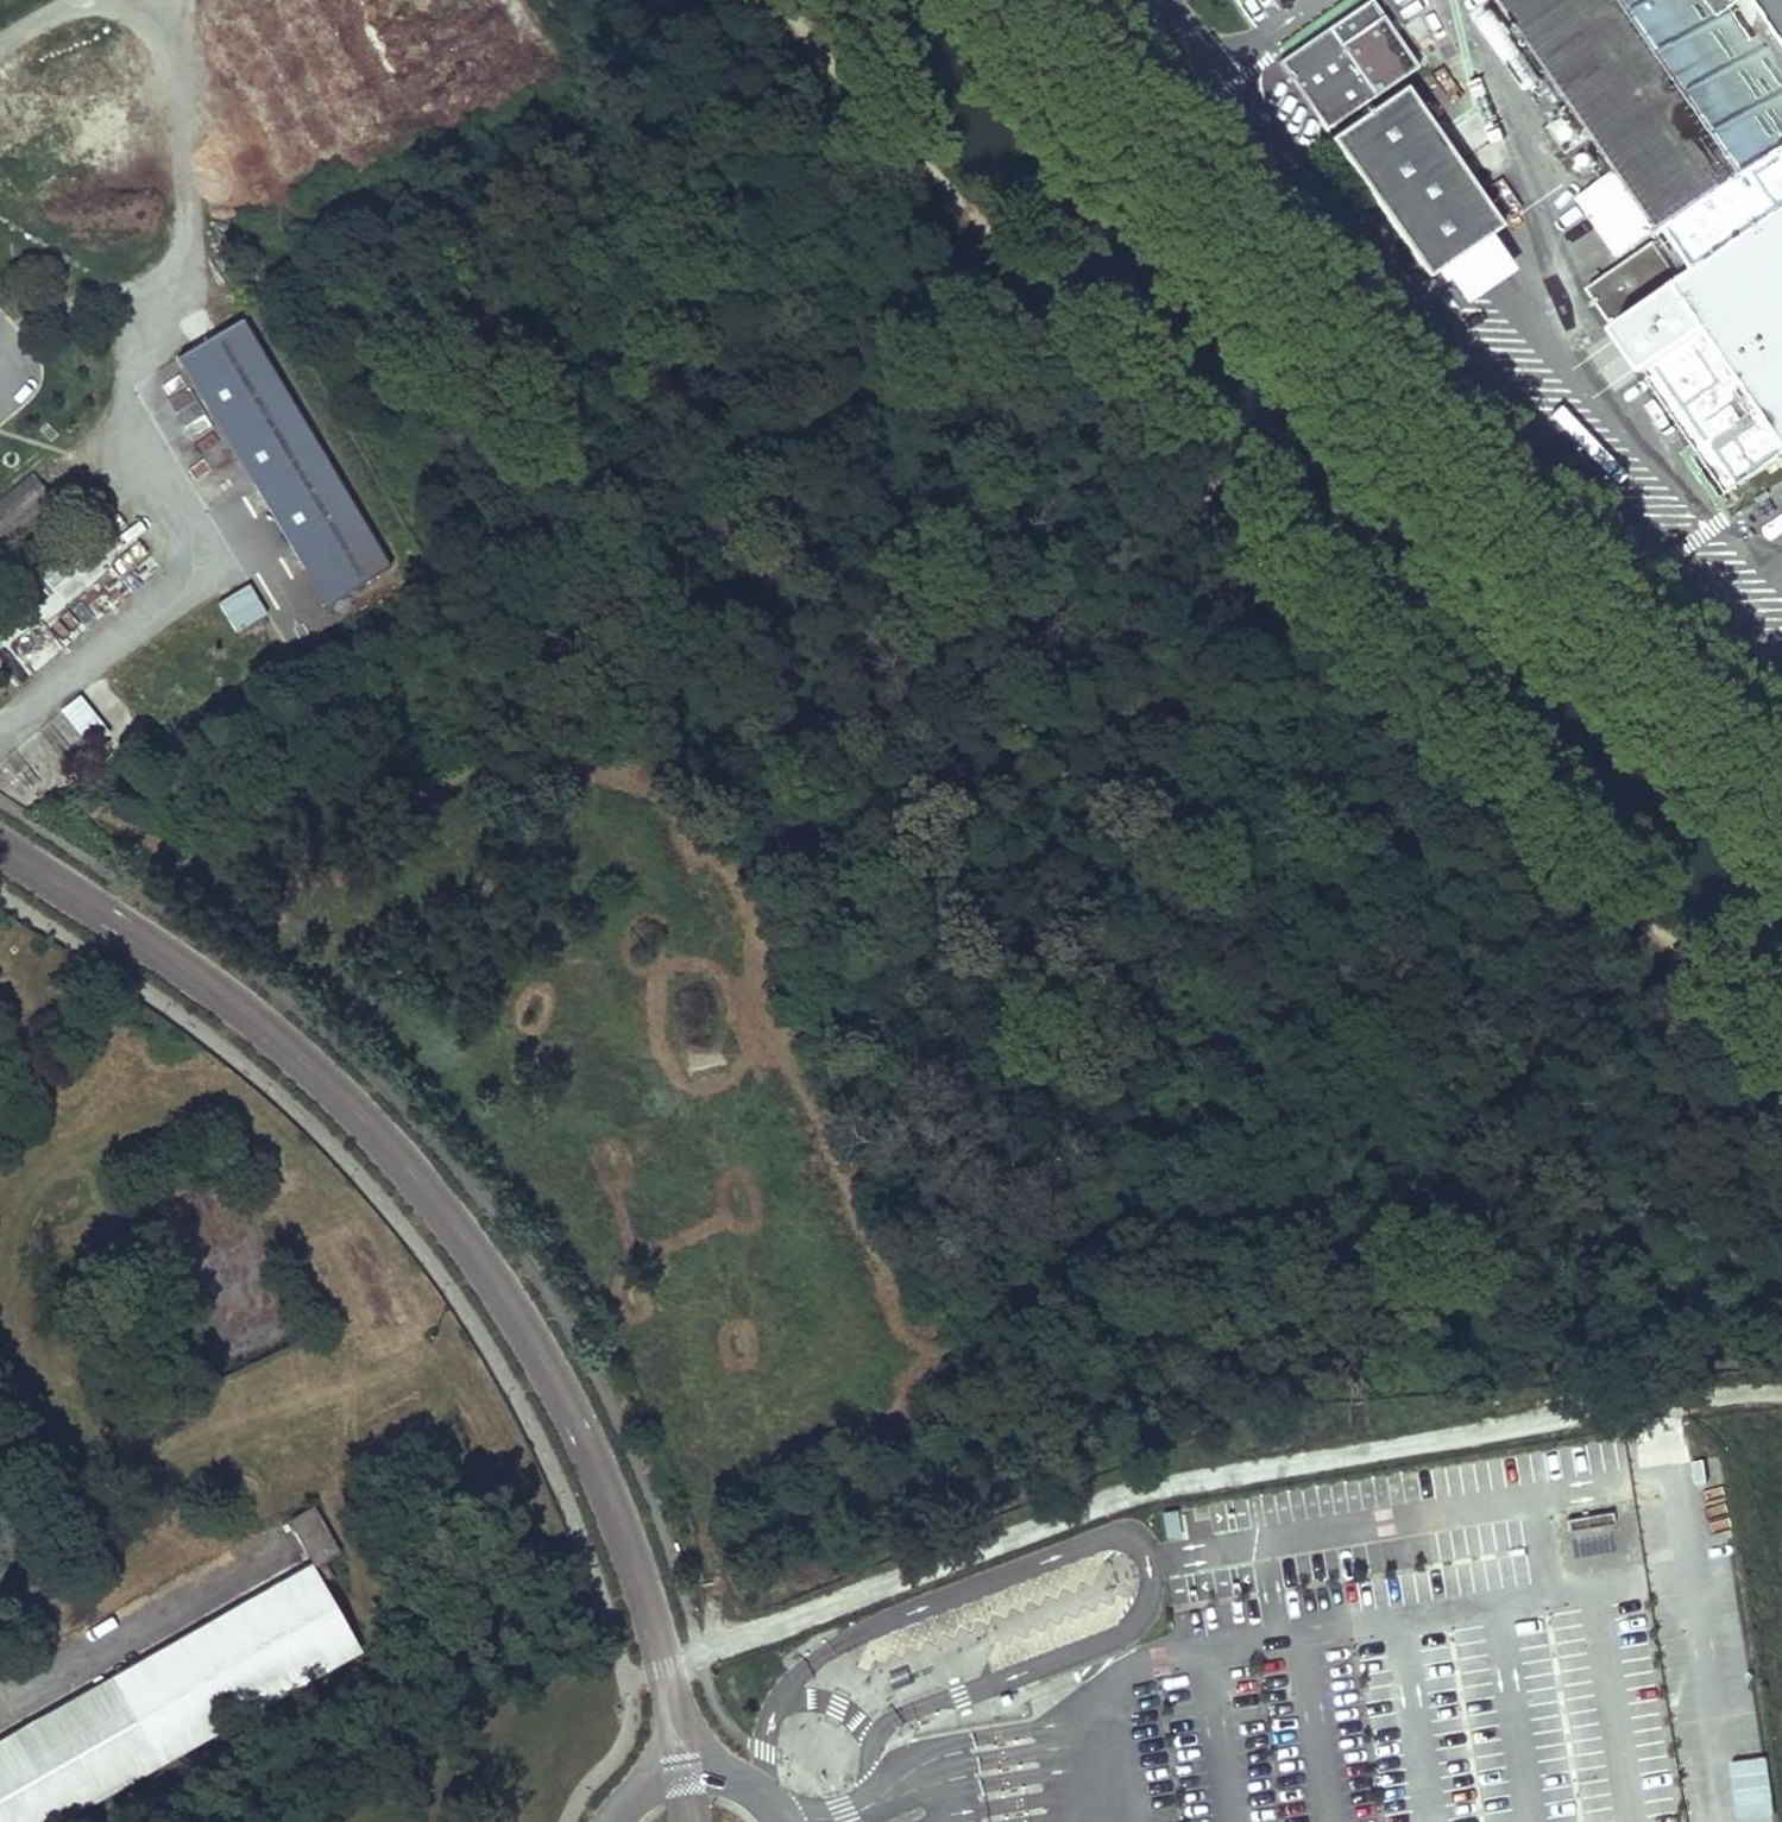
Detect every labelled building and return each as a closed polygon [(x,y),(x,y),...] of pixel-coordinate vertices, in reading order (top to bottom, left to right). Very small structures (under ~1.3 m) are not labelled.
[(1372,0),(1283,61),(1329,128),(1418,68),(1372,0)] [(1666,225),(1650,237),(1653,242),(1681,283),(1781,214),(1781,71),(1756,34),(1750,38),(1730,8),(1742,0),(1511,0),(1666,225)] [(1781,27),(1781,0),(1763,0),(1781,27)] [(1408,87),(1332,138),(1427,277),(1439,269),(1464,305),(1516,270),(1491,233),(1503,225),(1408,87)] [(1681,283),(1781,429),(1781,214),(1681,283)] [(1586,289),(1725,491),(1781,453),(1781,429),(1681,283),(1653,242),(1586,289)] [(392,564),(242,318),(176,358),(326,604),(392,564)] [(31,462),(0,487),(0,529),(50,488),(31,462)] [(1781,506),(1781,484),(1770,495),(1781,506)] [(60,713),(82,742),(101,727),(80,698),(60,713)] [(0,920),(0,949),(14,942),(0,920)] [(313,1507),(286,1521),(313,1569),(340,1554),(313,1507)] [(1177,1511),(1162,1513),(1166,1539),(1181,1537),(1177,1511)] [(1613,1512),(1567,1520),(1569,1532),(1615,1524),(1613,1512)] [(18,1821),(62,1821),(359,1651),(313,1569),(0,1748),(0,1791),(18,1821)] [(0,1791),(0,1821),(18,1821),(0,1791)]
